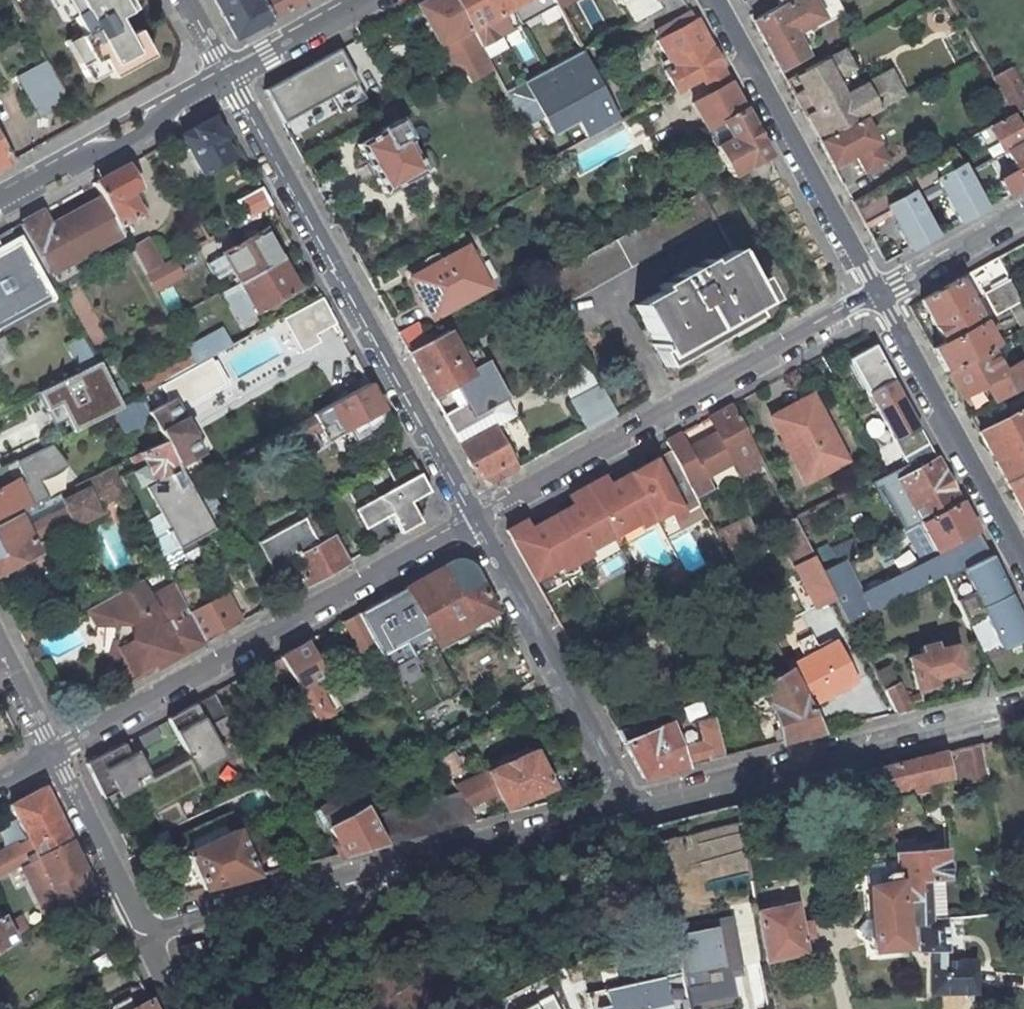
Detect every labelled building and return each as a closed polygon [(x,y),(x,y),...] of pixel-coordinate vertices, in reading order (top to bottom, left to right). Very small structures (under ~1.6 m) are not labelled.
[(100,25),(87,0),(52,0),(64,21),(73,16),(77,22),(83,33),(77,37),(68,42),(90,83),(110,72),(113,78),(153,56),(138,30),(127,36),(121,25),(118,27),(100,25)] [(129,0),(87,0),(100,25),(118,27),(121,25),(117,19),(134,10),(129,0)] [(235,38),(270,19),(260,0),(214,0),(235,38)] [(270,19),(304,0),(260,0),(270,19)] [(467,75),(471,82),(492,70),(453,0),(426,0),(417,5),(458,80),(467,75)] [(492,70),(504,93),(581,51),(582,50),(554,0),(453,0),(492,70)] [(583,0),(554,0),(582,50),(604,38),(583,0)] [(632,23),(660,7),(656,0),(619,0),(632,23)] [(835,11),(829,0),(790,0),(779,6),(794,34),(835,11)] [(779,6),(752,21),(779,70),(805,55),(794,34),(779,6)] [(695,20),(690,11),(654,31),(659,40),(657,41),(671,67),(664,71),(675,91),(699,78),(720,66),(695,20)] [(72,27),(77,37),(83,33),(77,22),(71,26),(72,27)] [(338,49),(264,90),(281,122),(329,95),(338,111),(365,97),(338,49)] [(581,51),(504,93),(543,163),(619,121),(581,51)] [(840,91),(823,60),(801,72),(809,87),(793,96),(805,117),(818,142),(863,118),(904,96),(890,70),(864,84),(850,92),(847,87),(840,91)] [(48,112),(68,101),(48,64),(18,81),(34,109),(48,112)] [(699,78),(707,93),(728,81),(720,66),(699,78)] [(992,77),(1005,100),(1012,114),(1023,108),(1023,94),(1009,67),(992,77)] [(691,102),(731,176),(769,155),(728,81),(707,93),(691,102)] [(1012,114),(1005,100),(996,104),(1004,118),(1012,114)] [(990,126),(1005,152),(1023,141),(1023,134),(1012,114),(1004,118),(990,126)] [(863,118),(818,142),(832,166),(855,154),(865,173),(871,169),(886,162),(863,118)] [(210,119),(181,135),(188,149),(201,172),(231,156),(210,119)] [(381,131),(357,144),(384,193),(424,171),(434,165),(427,152),(416,158),(406,139),(408,137),(398,119),(380,129),(381,131)] [(11,162),(10,160),(0,141),(0,168),(11,162)] [(1005,152),(1016,172),(1023,185),(1023,141),(1005,152)] [(951,147),(901,175),(913,196),(937,183),(958,222),(985,208),(965,173),(951,147)] [(201,172),(188,149),(165,161),(180,190),(204,177),(201,172)] [(124,166),(94,183),(102,197),(122,233),(124,236),(133,231),(127,221),(141,213),(130,192),(136,188),(124,166)] [(1016,172),(999,182),(1007,196),(1023,186),(1023,185),(1016,172)] [(880,186),(851,202),(863,224),(888,210),(909,249),(935,235),(916,200),(913,196),(901,175),(880,186)] [(261,187),(235,201),(245,218),(270,204),(261,187)] [(41,212),(20,224),(48,274),(122,233),(102,197),(49,227),(41,212)] [(280,259),(267,236),(276,231),(283,227),(270,204),(245,218),(235,224),(244,240),(221,253),(238,283),(280,259)] [(0,235),(0,324),(48,297),(10,229),(0,235)] [(149,242),(132,251),(145,274),(161,265),(149,242)] [(465,248),(410,278),(432,317),(487,287),(465,248)] [(674,283),(634,305),(648,331),(650,335),(663,357),(696,339),(701,348),(722,337),(717,328),(763,302),(734,249),(694,272),(691,267),(671,278),(674,283)] [(981,266),(992,288),(983,293),(994,315),(1008,307),(1021,330),(1023,328),(1023,309),(996,258),(981,266)] [(161,265),(145,274),(153,291),(181,275),(172,259),(161,265)] [(245,295),(255,312),(297,288),(280,259),(238,283),(224,290),(231,303),(245,295)] [(958,279),(920,300),(943,342),(932,348),(945,373),(989,348),(995,344),(958,279)] [(324,298),(280,317),(295,352),(339,334),(324,298)] [(194,365),(249,335),(240,319),(208,337),(186,350),(189,355),(194,365)] [(447,389),(472,376),(461,356),(448,332),(409,353),(433,397),(440,393),(447,389)] [(80,370),(98,361),(84,333),(66,342),(80,370)] [(505,400),(476,348),(461,356),(472,376),(447,389),(457,408),(443,415),(447,422),(453,433),(492,412),(490,408),(505,400)] [(896,480),(936,458),(873,348),(847,361),(906,465),(892,471),(896,480)] [(1023,386),(1023,374),(1018,362),(1001,371),(989,348),(945,373),(958,396),(976,387),(980,392),(987,388),(995,401),(1023,386)] [(189,355),(135,385),(141,394),(162,382),(183,371),(194,365),(189,355)] [(80,370),(37,392),(46,410),(58,404),(72,432),(113,411),(122,407),(98,361),(80,370)] [(162,382),(141,394),(140,395),(141,398),(122,407),(113,411),(125,432),(152,417),(165,441),(179,467),(203,454),(201,451),(212,445),(185,396),(174,402),(170,395),(169,396),(162,382)] [(369,384),(279,434),(294,462),(320,446),(312,432),(320,428),(324,436),(355,419),(376,408),(381,405),(369,384)] [(599,385),(570,400),(587,429),(615,413),(599,385)] [(769,418),(803,483),(827,470),(824,466),(838,459),(827,439),(832,436),(810,396),(769,418)] [(492,412),(453,433),(461,447),(472,441),(494,428),(515,417),(505,400),(490,408),(492,412)] [(731,405),(710,416),(720,432),(673,457),(681,471),(697,501),(713,492),(703,473),(735,456),(744,473),(762,463),(731,405)] [(376,408),(355,419),(365,438),(386,426),(376,408)] [(979,433),(1006,483),(1023,516),(1023,409),(979,433)] [(472,441),(461,447),(479,479),(489,484),(517,469),(494,428),(472,441)] [(827,439),(838,459),(824,466),(827,470),(844,461),(832,436),(827,439)] [(213,529),(194,494),(189,484),(179,467),(165,441),(139,453),(112,467),(124,489),(142,523),(159,514),(177,548),(213,529)] [(524,521),(506,530),(534,581),(560,566),(563,571),(590,556),(588,551),(640,522),(642,527),(668,512),(673,521),(700,507),(697,501),(681,471),(673,457),(665,441),(650,450),(654,459),(607,485),(602,477),(569,496),(574,504),(529,529),(524,521)] [(18,514),(49,499),(39,478),(67,465),(49,444),(15,460),(25,481),(18,485),(17,483),(0,492),(0,524),(18,514)] [(346,490),(364,524),(388,512),(399,533),(420,522),(409,502),(429,492),(410,456),(386,469),(395,487),(376,497),(367,479),(346,490)] [(896,480),(920,523),(959,501),(936,458),(896,480)] [(112,467),(75,485),(79,493),(63,501),(72,520),(74,524),(96,512),(93,505),(124,489),(112,467)] [(49,499),(18,514),(26,528),(51,515),(57,527),(72,520),(63,501),(79,493),(75,485),(49,499)] [(920,523),(870,547),(882,570),(887,578),(923,558),(925,563),(927,567),(981,541),(977,534),(974,529),(959,501),(920,523)] [(310,513),(257,542),(273,572),(294,560),(307,585),(349,561),(335,535),(326,540),(322,532),(320,533),(310,513)] [(0,524),(0,573),(38,553),(31,540),(57,527),(51,515),(26,528),(18,514),(0,524)] [(747,519),(714,535),(723,552),(755,537),(747,519)] [(792,519),(772,529),(793,568),(796,567),(817,606),(834,597),(821,571),(792,519)] [(844,560),(821,571),(834,597),(848,622),(857,618),(909,591),(942,576),(960,567),(988,553),(981,541),(927,567),(891,585),(887,578),(882,570),(873,575),(861,555),(846,564),(844,560)] [(988,553),(960,567),(969,585),(951,594),(964,619),(982,610),(999,646),(1023,634),(1023,628),(988,553)] [(390,672),(415,716),(460,691),(436,647),(496,613),(472,570),(448,563),(358,613),(381,655),(390,672)] [(190,614),(177,590),(174,584),(150,597),(141,580),(140,580),(88,609),(97,624),(108,625),(117,625),(115,639),(125,657),(121,659),(116,667),(122,680),(153,662),(157,668),(204,642),(190,614)] [(204,642),(241,621),(227,595),(190,614),(204,642)] [(358,613),(343,621),(366,662),(381,655),(358,613)] [(115,639),(110,656),(116,667),(121,659),(125,657),(115,639)] [(304,642),(279,656),(296,686),(316,722),(331,713),(324,700),(333,695),(304,642)] [(922,654),(909,658),(916,689),(934,684),(932,678),(960,671),(954,647),(941,650),(940,643),(921,648),(922,654)] [(832,644),(786,668),(787,670),(806,706),(853,681),(832,644)] [(279,656),(264,664),(281,694),(296,686),(279,656)] [(787,670),(761,686),(773,707),(784,742),(821,733),(806,706),(787,670)] [(913,709),(900,684),(884,692),(896,714),(911,710),(913,709)] [(226,716),(220,707),(212,693),(167,718),(188,757),(196,771),(224,755),(208,726),(226,716)] [(235,698),(220,707),(226,716),(233,728),(248,719),(235,698)] [(696,721),(699,729),(716,725),(714,716),(696,721)] [(649,717),(617,731),(624,744),(669,724),(665,717),(652,722),(649,717)] [(624,744),(643,778),(696,765),(690,751),(681,755),(678,748),(669,724),(624,744)] [(702,741),(709,761),(726,757),(716,725),(699,729),(702,741)] [(690,751),(696,765),(709,761),(702,741),(678,748),(681,755),(690,751)] [(148,772),(137,752),(130,756),(123,742),(108,751),(85,763),(102,797),(103,798),(117,791),(121,798),(139,789),(134,779),(148,772)] [(981,743),(956,749),(955,760),(959,781),(965,783),(989,778),(984,757),(981,743)] [(452,751),(438,759),(450,778),(463,771),(452,751)] [(532,752),(486,772),(499,795),(505,807),(522,800),(545,789),(551,787),(532,752)] [(944,752),(881,768),(884,796),(905,790),(909,795),(918,793),(939,789),(938,786),(943,786),(943,780),(950,778),(944,752)] [(196,771),(188,757),(151,778),(148,772),(134,779),(139,789),(155,817),(179,806),(208,792),(196,771)] [(486,772),(479,775),(492,799),(499,795),(486,772)] [(479,775),(455,787),(457,792),(466,808),(483,799),(485,803),(492,799),(479,775)] [(43,787),(10,805),(28,838),(0,854),(0,876),(29,860),(37,856),(69,839),(43,787)] [(524,804),(547,794),(545,789),(522,800),(524,804)] [(343,854),(384,844),(368,816),(364,808),(363,806),(354,790),(318,810),(327,826),(328,828),(343,854)] [(384,844),(473,821),(466,808),(457,792),(384,811),(368,816),(384,844)] [(380,802),(364,808),(368,816),(384,811),(380,802)] [(187,820),(179,806),(155,817),(162,831),(187,820)] [(318,810),(310,814),(320,832),(328,828),(327,826),(318,810)] [(186,852),(204,890),(258,876),(236,828),(186,852)] [(65,910),(96,891),(69,839),(37,856),(65,910)] [(935,841),(891,845),(892,856),(892,860),(894,871),(895,881),(939,879),(935,841)] [(894,871),(892,860),(871,864),(865,869),(867,887),(870,918),(865,918),(856,928),(867,937),(872,937),(873,949),(903,946),(903,952),(917,951),(917,950),(916,944),(904,946),(901,924),(895,881),(894,871)] [(1010,876),(1007,861),(997,862),(999,877),(1010,876)] [(1016,862),(1007,861),(1010,876),(1020,875),(1016,862)] [(939,879),(895,881),(901,924),(942,920),(939,879)] [(794,903),(756,911),(765,961),(804,952),(801,938),(811,936),(808,921),(798,923),(794,903)] [(668,920),(670,931),(692,927),(693,927),(691,915),(683,917),(668,920)] [(15,941),(6,925),(2,916),(0,918),(0,949),(15,941)] [(21,917),(6,925),(15,941),(39,926),(35,919),(25,925),(21,917)] [(942,920),(901,924),(904,946),(916,944),(917,950),(931,950),(936,949),(944,949),(945,949),(942,920)] [(688,1008),(706,1008),(695,961),(693,962),(686,930),(693,929),(693,927),(692,927),(670,931),(671,933),(672,936),(679,967),(688,1008)] [(932,993),(976,991),(975,959),(944,960),(944,949),(936,949),(937,961),(931,961),(932,993)] [(585,988),(589,1008),(688,1008),(679,967),(585,988)] [(551,988),(508,1008),(563,1008),(551,988)] [(132,1008),(154,1008),(150,1000),(132,1008)]
